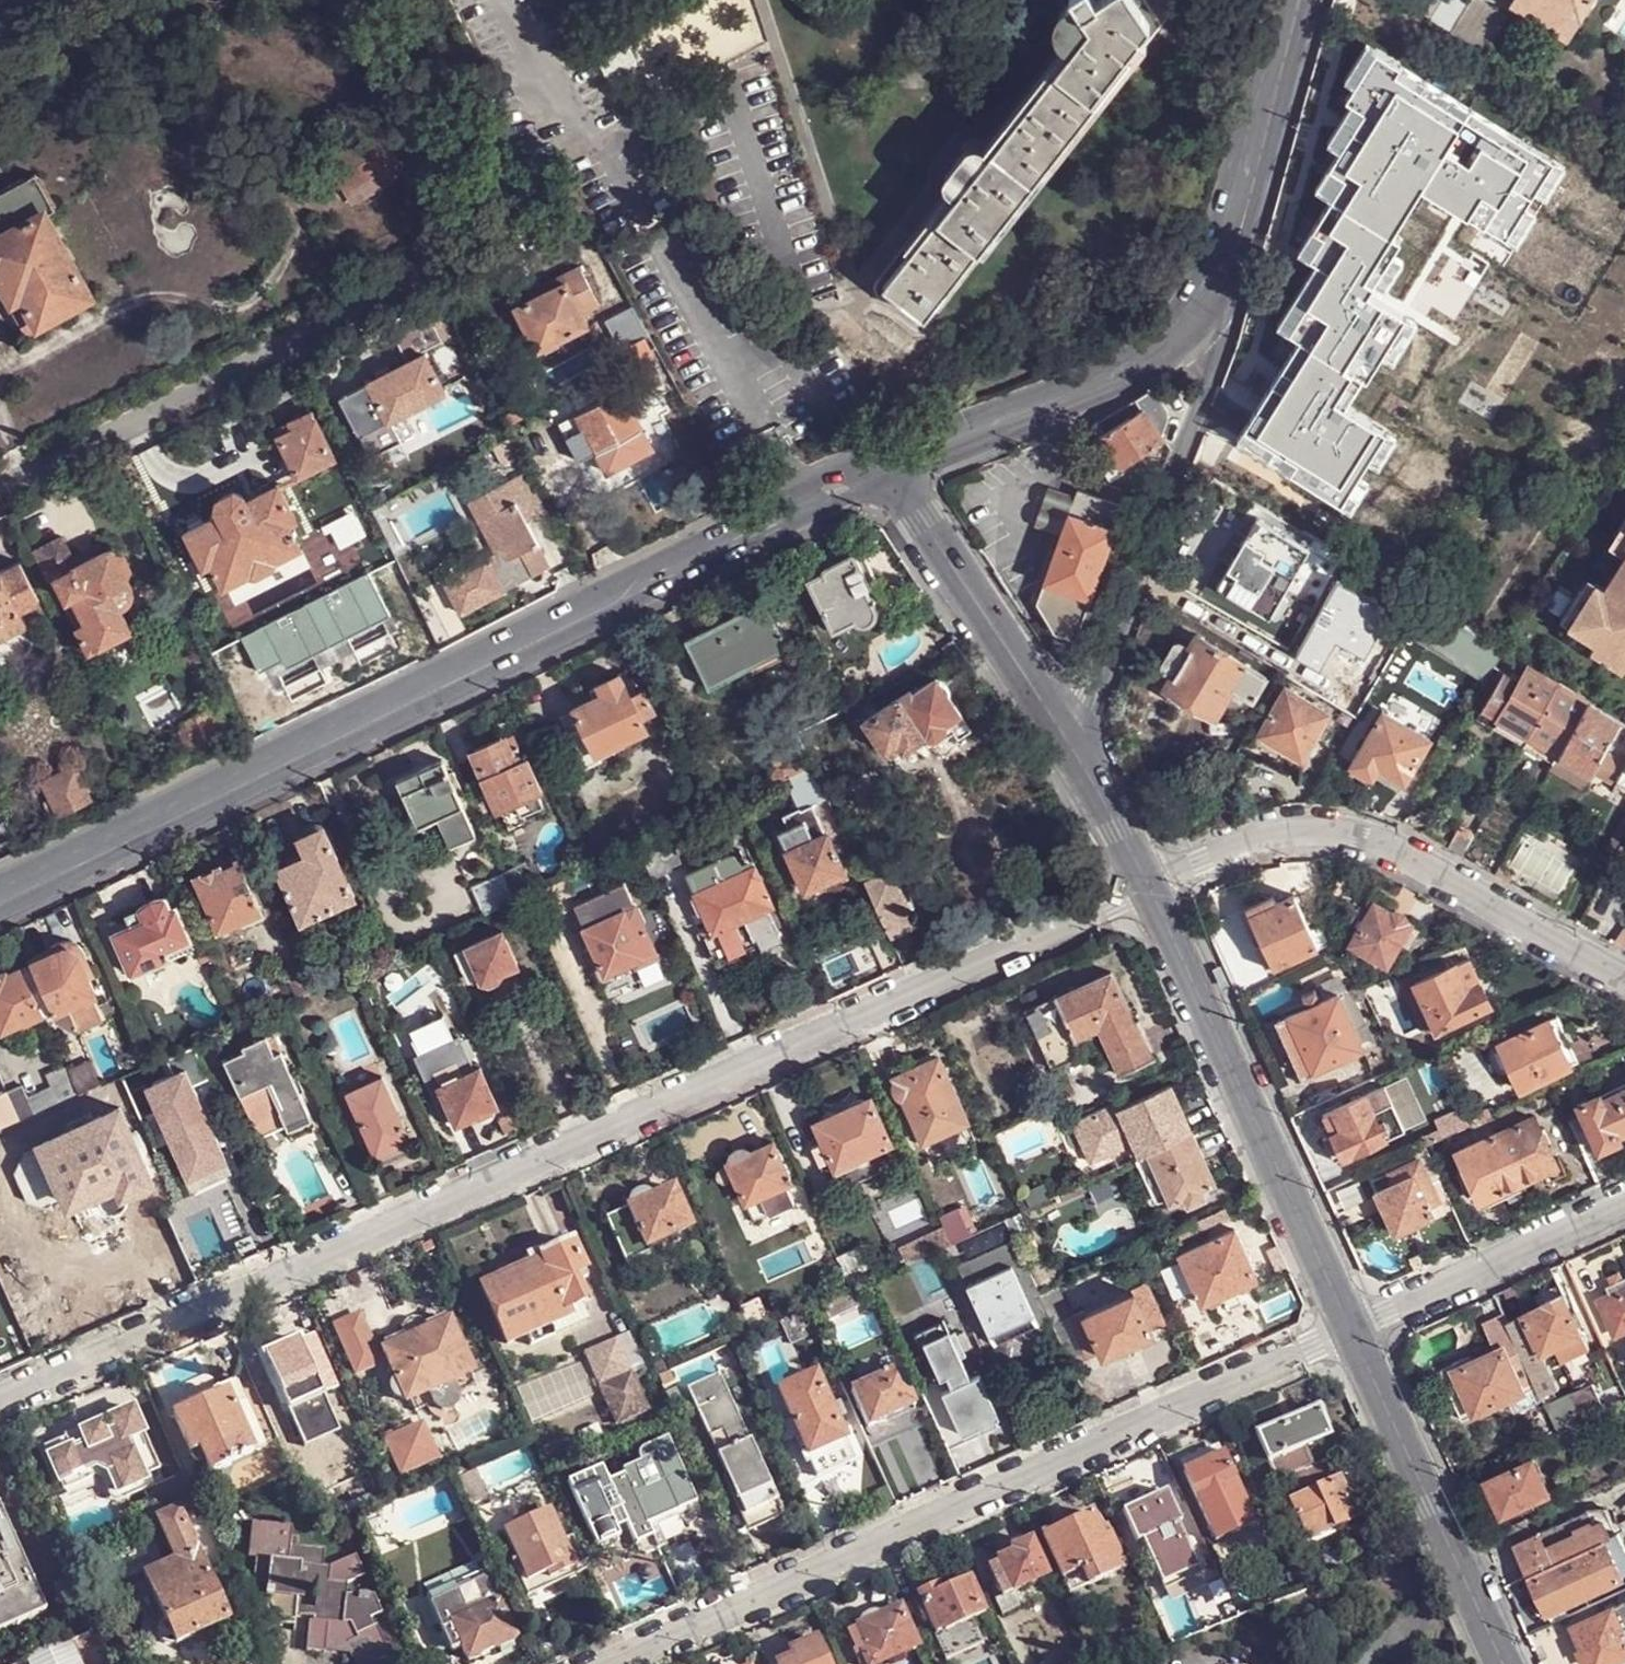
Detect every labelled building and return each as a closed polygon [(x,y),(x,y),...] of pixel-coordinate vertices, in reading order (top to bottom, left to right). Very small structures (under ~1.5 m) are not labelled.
[(925,317),(1130,55),(1127,50),(1148,25),(1134,0),(1075,0),(1075,1),(1090,22),(884,285),(925,317)] [(1148,25),(1127,50),(1130,55),(1152,31),(1176,0),(1134,0),(1148,25)] [(1469,0),(1444,0),(1431,18),(1450,30),(1469,0)] [(1450,30),(1457,34),(1484,51),(1508,16),(1483,0),(1469,0),(1450,30)] [(1592,0),(1515,0),(1512,5),(1568,39),(1592,0)] [(355,202),(391,183),(387,176),(403,167),(386,134),(393,130),(388,120),(380,125),(376,117),(359,126),(367,142),(333,159),(355,202)] [(1465,273),(1491,218),(1498,206),(1522,220),(1547,202),(1547,174),(1519,158),(1493,174),(1427,178),(1426,181),(1428,194),(1392,195),(1390,162),(1390,145),(1356,142),(1341,184),(1337,199),(1334,245),(1335,273),(1393,270),(1392,255),(1434,253),(1432,268),(1448,268),(1465,273)] [(0,198),(0,276),(2,274),(31,329),(50,319),(52,322),(65,315),(63,311),(71,308),(72,312),(88,304),(85,299),(91,297),(50,220),(60,215),(40,177),(0,198)] [(609,251),(581,265),(598,298),(600,303),(629,289),(609,251)] [(1434,253),(1392,255),(1393,275),(1432,273),(1432,268),(1434,253)] [(540,349),(589,325),(583,313),(580,306),(598,298),(581,265),(545,282),(549,289),(527,300),(518,305),(540,349)] [(545,282),(523,292),(527,300),(549,289),(545,282)] [(583,313),(601,304),(600,303),(598,298),(580,306),(583,313)] [(644,339),(620,352),(626,364),(631,372),(654,359),(644,339)] [(343,393),(362,433),(367,431),(392,418),(446,392),(426,353),(343,393)] [(641,392),(666,380),(654,359),(631,372),(641,392)] [(1155,386),(1137,398),(1143,407),(1144,406),(1163,435),(1170,418),(1168,407),(1155,386)] [(599,452),(607,467),(630,455),(650,446),(642,430),(621,391),(559,424),(579,462),(599,452)] [(1105,431),(1143,407),(1137,398),(1134,399),(1099,421),(1105,431)] [(885,403),(890,418),(906,413),(900,399),(885,403)] [(1140,455),(1165,439),(1163,435),(1144,406),(1143,407),(1105,431),(1100,434),(1121,466),(1140,455)] [(280,436),(300,475),(335,457),(321,428),(313,410),(276,427),(280,436)] [(392,418),(367,431),(374,444),(398,433),(392,418)] [(335,457),(345,451),(332,423),(321,428),(335,457)] [(1276,461),(1210,426),(1198,458),(1261,492),(1276,461)] [(1112,479),(1124,471),(1121,466),(1100,434),(1088,442),(1112,479)] [(528,470),(469,500),(480,524),(489,520),(504,551),(508,560),(493,567),(488,556),(443,577),(461,615),(551,569),(527,520),(548,510),(528,470)] [(214,561),(226,584),(249,572),(251,576),(254,576),(274,566),(276,563),(274,560),(298,547),(291,533),(292,532),(296,526),(296,519),(280,486),(248,502),(244,495),(237,491),(218,500),(216,509),(220,515),(189,530),(205,564),(214,561)] [(1038,527),(1063,536),(1076,496),(1052,488),(1038,527)] [(1058,633),(1076,640),(1125,504),(1078,488),(1076,496),(1063,536),(1055,557),(1054,560),(1051,561),(1046,575),(1047,578),(1039,603),(1058,633)] [(1302,488),(1293,503),(1323,521),(1333,506),(1302,488)] [(1281,518),(1264,509),(1259,517),(1242,545),(1241,546),(1261,557),(1255,567),(1236,556),(1219,585),(1271,618),(1276,620),(1279,618),(1289,601),(1288,598),(1284,596),(1311,548),(1275,527),(1281,518)] [(494,554),(504,551),(489,520),(480,524),(494,554)] [(1611,548),(1624,556),(1624,526),(1611,548)] [(90,650),(132,629),(121,606),(131,600),(132,600),(135,596),(134,592),(127,575),(131,573),(132,570),(127,561),(124,559),(120,561),(115,551),(109,550),(57,576),(68,597),(68,604),(90,650)] [(831,631),(853,621),(856,623),(864,625),(868,623),(874,617),(875,610),(864,588),(866,586),(861,578),(864,577),(853,555),(805,578),(831,631)] [(29,621),(18,598),(35,589),(20,562),(0,572),(0,635),(29,621)] [(1573,631),(1599,646),(1594,654),(1624,673),(1624,672),(1624,565),(1609,591),(1601,586),(1573,631)] [(1367,659),(1395,612),(1341,580),(1299,651),(1318,662),(1332,639),(1367,659)] [(1592,580),(1564,626),(1573,631),(1601,586),(1592,580)] [(686,638),(709,686),(789,648),(766,599),(686,638)] [(393,610),(354,630),(365,654),(406,634),(393,610)] [(1268,678),(1200,636),(1192,648),(1182,642),(1177,643),(1164,665),(1164,672),(1175,678),(1169,688),(1215,717),(1220,709),(1233,688),(1255,702),(1268,678)] [(1589,700),(1530,667),(1529,667),(1521,680),(1504,670),(1483,706),(1529,735),(1561,754),(1589,700)] [(1158,682),(1169,688),(1175,678),(1164,672),(1158,682)] [(600,758),(639,739),(636,732),(646,728),(640,714),(652,708),(644,689),(630,695),(621,674),(600,683),(605,692),(576,707),(577,709),(600,758)] [(864,720),(885,750),(897,742),(902,750),(925,735),(928,740),(948,728),(945,722),(959,713),(935,677),(912,691),(909,689),(864,720)] [(1233,688),(1220,709),(1227,712),(1238,713),(1248,709),(1255,702),(1233,688)] [(1288,688),(1261,734),(1262,735),(1286,749),(1303,759),(1330,715),(1288,688)] [(1621,720),(1589,700),(1561,754),(1556,763),(1553,769),(1583,788),(1621,720)] [(1394,703),(1387,713),(1405,724),(1411,713),(1394,703)] [(1524,744),(1529,735),(1483,706),(1476,717),(1524,744)] [(228,734),(214,707),(184,721),(187,726),(179,730),(190,753),(228,734)] [(585,766),(600,758),(577,709),(561,717),(585,766)] [(1406,783),(1432,740),(1405,724),(1387,713),(1385,712),(1352,766),(1374,779),(1380,768),(1406,783)] [(1280,759),(1286,749),(1262,735),(1256,744),(1280,759)] [(1524,744),(1556,763),(1561,754),(1529,735),(1524,744)] [(537,787),(522,754),(516,757),(507,737),(476,750),(504,813),(517,807),(513,797),(537,787)] [(813,765),(800,737),(764,754),(775,778),(777,782),(791,775),(813,765)] [(418,825),(439,816),(452,845),(477,833),(443,759),(397,779),(418,825)] [(1617,779),(1621,782),(1624,784),(1624,764),(1617,779)] [(813,765),(791,775),(796,787),(791,789),(799,808),(805,805),(807,807),(828,797),(813,765)] [(43,781),(59,815),(91,799),(76,766),(43,781)] [(1624,796),(1624,784),(1621,782),(1616,790),(1624,796)] [(782,831),(790,848),(816,837),(807,820),(782,831)] [(356,896),(325,826),(301,837),(310,856),(282,869),(296,901),(304,919),(356,896)] [(1477,835),(1463,827),(1451,849),(1465,857),(1477,835)] [(670,830),(640,843),(654,875),(684,861),(670,830)] [(846,870),(829,831),(816,837),(790,848),(789,848),(806,888),(846,870)] [(744,869),(740,858),(735,853),(727,852),(688,870),(696,890),(744,869)] [(261,911),(240,863),(224,870),(221,866),(196,877),(220,930),(261,911)] [(696,890),(715,930),(703,936),(713,958),(755,939),(759,949),(781,939),(767,908),(775,904),(756,863),(744,869),(696,890)] [(891,868),(886,871),(898,901),(905,898),(891,868)] [(518,898),(506,871),(474,885),(486,912),(518,898)] [(889,936),(916,924),(905,898),(898,901),(886,871),(865,881),(889,936)] [(575,902),(598,892),(591,879),(569,889),(575,902)] [(575,902),(585,926),(635,904),(625,880),(598,892),(575,902)] [(1319,946),(1295,895),(1277,903),(1275,896),(1240,911),(1248,928),(1266,967),(1273,964),(1274,965),(1319,946)] [(196,947),(178,906),(172,908),(167,897),(140,908),(146,920),(132,926),(115,933),(133,974),(196,947)] [(297,922),(304,919),(296,901),(288,904),(297,922)] [(1387,964),(1400,941),(1410,924),(1411,923),(1373,902),(1371,905),(1359,927),(1350,943),(1387,964)] [(1354,923),(1359,927),(1371,905),(1365,902),(1354,923)] [(628,961),(636,958),(638,963),(653,957),(659,954),(635,904),(585,926),(594,944),(604,967),(606,970),(628,961)] [(127,914),(132,926),(146,920),(140,908),(127,914)] [(1241,931),(1248,928),(1240,911),(1233,915),(1241,931)] [(1418,929),(1410,924),(1400,941),(1409,945),(1418,929)] [(519,964),(503,928),(468,944),(476,961),(481,974),(484,979),(493,983),(501,979),(504,971),(519,964)] [(464,967),(476,961),(468,944),(456,949),(464,967)] [(604,967),(594,944),(587,948),(597,971),(604,967)] [(1440,955),(1446,967),(1468,957),(1471,955),(1465,944),(1440,955)] [(95,995),(97,994),(90,977),(82,960),(76,949),(73,946),(69,945),(56,950),(55,948),(31,959),(33,963),(54,1010),(55,1012),(70,1005),(74,1003),(95,995)] [(1480,970),(1473,955),(1471,955),(1468,957),(1475,972),(1480,970)] [(88,957),(82,960),(90,977),(97,974),(88,957)] [(1490,1004),(1475,972),(1468,957),(1446,967),(1415,981),(1423,998),(1435,1025),(1437,1029),(1461,1018),(1490,1004)] [(638,963),(636,958),(628,961),(630,967),(638,963)] [(317,989),(304,960),(286,967),(299,997),(317,989)] [(469,979),(481,974),(476,961),(464,967),(469,979)] [(33,963),(23,967),(43,1014),(54,1010),(33,963)] [(25,1020),(26,1021),(43,1014),(23,967),(7,974),(6,971),(0,974),(0,1025),(2,1030),(25,1020)] [(1110,969),(1056,994),(1054,991),(1053,992),(1053,993),(1073,1037),(1075,1036),(1074,1034),(1099,1022),(1120,1069),(1118,1070),(1119,1071),(1155,1055),(1155,1053),(1152,1055),(1136,1020),(1138,1019),(1138,1017),(1134,1018),(1110,969)] [(351,988),(365,982),(359,970),(346,976),(351,988)] [(1316,988),(1303,993),(1306,1000),(1309,1006),(1321,1000),(1316,988)] [(1351,988),(1339,994),(1348,1014),(1356,1011),(1360,1008),(1351,988)] [(1312,1071),(1363,1047),(1354,1026),(1348,1014),(1339,994),(1339,992),(1321,1000),(1309,1006),(1288,1016),(1312,1071)] [(1050,1066),(1082,1051),(1075,1036),(1073,1037),(1053,993),(1023,1007),(1050,1066)] [(95,995),(74,1003),(84,1026),(88,1024),(101,1017),(104,1016),(103,1012),(99,1003),(95,995)] [(1431,1026),(1435,1025),(1423,998),(1418,1001),(1431,1026)] [(106,999),(99,1003),(103,1012),(110,1010),(106,999)] [(1285,1009),(1288,1016),(1309,1006),(1306,1000),(1285,1009)] [(70,1005),(55,1012),(57,1017),(80,1027),(84,1026),(74,1003),(70,1005)] [(1354,1026),(1362,1023),(1356,1011),(1348,1014),(1354,1026)] [(1520,1088),(1570,1065),(1578,1061),(1557,1015),(1548,1019),(1498,1043),(1500,1046),(1512,1071),(1520,1088)] [(1304,1075),(1312,1071),(1288,1016),(1279,1020),(1304,1075)] [(103,1022),(101,1017),(88,1024),(90,1029),(103,1022)] [(1463,1022),(1461,1018),(1437,1029),(1440,1033),(1463,1022)] [(1373,1020),(1366,1024),(1372,1034),(1379,1030),(1373,1020)] [(246,1050),(225,1059),(255,1123),(282,1111),(287,1123),(310,1113),(274,1032),(244,1046),(246,1050)] [(462,1038),(417,1059),(444,1117),(447,1115),(450,1123),(475,1112),(480,1115),(487,1115),(493,1111),(495,1104),(498,1103),(480,1065),(475,1069),(462,1038)] [(195,1044),(166,1057),(171,1067),(151,1077),(173,1128),(166,1131),(184,1172),(224,1153),(191,1080),(208,1073),(195,1044)] [(1512,1071),(1500,1046),(1489,1052),(1500,1076),(1512,1071)] [(889,1067),(893,1075),(933,1057),(931,1051),(908,1061),(906,1059),(889,1067)] [(912,1119),(956,1098),(937,1056),(933,1057),(893,1075),(890,1083),(895,1093),(901,1095),(912,1119)] [(80,1096),(102,1086),(90,1059),(68,1069),(80,1096)] [(47,1075),(53,1087),(28,1099),(23,1085),(7,1092),(21,1123),(80,1096),(68,1069),(66,1066),(47,1075)] [(381,1074),(344,1092),(373,1157),(410,1140),(381,1074)] [(1578,1104),(1583,1114),(1570,1120),(1581,1146),(1594,1140),(1599,1149),(1601,1149),(1607,1152),(1618,1147),(1618,1141),(1620,1140),(1618,1136),(1624,1132),(1624,1077),(1612,1083),(1617,1093),(1603,1099),(1600,1095),(1578,1104)] [(1113,1098),(1067,1119),(1086,1161),(1130,1143),(1135,1157),(1148,1151),(1192,1131),(1170,1083),(1132,1101),(1118,1107),(1113,1098)] [(6,1091),(0,1094),(0,1132),(21,1123),(7,1092),(6,1091)] [(1127,1092),(1113,1098),(1118,1107),(1132,1101),(1127,1092)] [(835,1166),(854,1157),(855,1159),(861,1161),(867,1160),(868,1158),(869,1155),(867,1152),(891,1141),(870,1095),(815,1120),(823,1139),(835,1166)] [(1371,1106),(1366,1095),(1325,1114),(1333,1133),(1325,1138),(1336,1160),(1405,1128),(1390,1096),(1371,1106)] [(966,1119),(956,1098),(912,1119),(922,1139),(966,1119)] [(43,1141),(70,1201),(98,1188),(96,1186),(119,1175),(120,1179),(146,1166),(140,1152),(125,1119),(120,1107),(43,1141)] [(1475,1121),(1490,1115),(1487,1108),(1477,1112),(1474,1107),(1469,1109),(1475,1121)] [(1451,1133),(1475,1121),(1469,1109),(1445,1121),(1451,1133)] [(282,1111),(255,1123),(260,1135),(287,1123),(282,1111)] [(290,1130),(313,1119),(310,1113),(287,1123),(290,1130)] [(137,1114),(125,1119),(140,1152),(149,1148),(140,1130),(143,1129),(137,1114)] [(1533,1117),(1458,1152),(1466,1169),(1478,1195),(1482,1201),(1483,1200),(1524,1181),(1556,1166),(1533,1117)] [(1148,1151),(1170,1200),(1182,1195),(1186,1201),(1204,1193),(1202,1187),(1214,1181),(1192,1131),(1148,1151)] [(751,1149),(748,1147),(746,1145),(744,1145),(737,1146),(734,1149),(732,1151),(730,1159),(728,1160),(728,1164),(734,1177),(754,1219),(796,1200),(787,1180),(791,1179),(773,1139),(751,1149)] [(831,1171),(836,1168),(835,1166),(823,1139),(812,1144),(820,1161),(824,1159),(831,1171)] [(1148,1151),(1130,1159),(1152,1208),(1170,1200),(1148,1151)] [(224,1153),(184,1172),(191,1188),(231,1170),(224,1153)] [(843,1184),(861,1176),(854,1157),(835,1166),(836,1168),(843,1184)] [(1420,1160),(1391,1173),(1396,1183),(1376,1193),(1382,1208),(1395,1234),(1435,1216),(1430,1207),(1439,1204),(1442,1211),(1453,1206),(1441,1179),(1431,1184),(1420,1160)] [(734,1177),(728,1164),(723,1164),(719,1168),(715,1173),(716,1176),(719,1179),(726,1181),(731,1179),(734,1177)] [(131,1195),(129,1190),(152,1179),(146,1166),(120,1179),(119,1175),(96,1186),(98,1188),(70,1201),(79,1221),(92,1214),(89,1207),(102,1202),(105,1207),(109,1210),(116,1211),(122,1210),(126,1207),(130,1201),(131,1195)] [(1472,1198),(1478,1195),(1466,1169),(1459,1172),(1472,1198)] [(1528,1192),(1524,1181),(1483,1200),(1487,1211),(1528,1192)] [(646,1244),(690,1223),(673,1184),(649,1194),(644,1191),(640,1190),(636,1191),(632,1193),(630,1196),(630,1203),(603,1216),(620,1255),(646,1242),(646,1244)] [(1430,1207),(1435,1216),(1442,1211),(1439,1204),(1430,1207)] [(938,1215),(946,1231),(950,1241),(965,1234),(968,1232),(957,1207),(938,1215)] [(1233,1226),(1178,1251),(1201,1301),(1256,1276),(1233,1226)] [(909,1247),(914,1258),(936,1248),(950,1241),(946,1231),(909,1247)] [(967,1282),(1011,1262),(1029,1302),(985,1321),(994,1344),(1038,1324),(1036,1319),(1049,1313),(1039,1290),(1014,1237),(958,1264),(967,1282)] [(550,1322),(566,1315),(563,1309),(581,1300),(571,1275),(586,1268),(572,1238),(543,1251),(540,1253),(542,1257),(510,1271),(481,1284),(507,1342),(526,1333),(550,1322)] [(870,1277),(873,1275),(859,1244),(836,1254),(851,1286),(870,1277)] [(936,1248),(914,1258),(920,1272),(941,1262),(936,1248)] [(507,1264),(510,1271),(542,1257),(540,1253),(543,1251),(541,1250),(507,1264)] [(1029,1302),(1011,1262),(967,1282),(985,1321),(1029,1302)] [(1608,1287),(1612,1296),(1601,1301),(1618,1337),(1624,1333),(1624,1279),(1608,1287)] [(1087,1355),(1101,1348),(1102,1351),(1120,1342),(1126,1347),(1132,1344),(1132,1337),(1150,1328),(1149,1327),(1164,1321),(1145,1280),(1130,1286),(1132,1291),(1086,1313),(1083,1308),(1068,1315),(1087,1355)] [(1570,1293),(1566,1295),(1575,1315),(1579,1312),(1570,1293)] [(1548,1304),(1524,1315),(1508,1322),(1509,1324),(1537,1384),(1540,1391),(1557,1382),(1555,1378),(1544,1354),(1557,1349),(1580,1337),(1584,1336),(1575,1315),(1566,1295),(1564,1296),(1563,1294),(1547,1301),(1548,1304)] [(769,1323),(757,1297),(740,1304),(744,1315),(752,1331),(769,1323)] [(828,1308),(832,1317),(852,1308),(848,1299),(828,1308)] [(807,1306),(780,1318),(790,1341),(817,1329),(807,1306)] [(1036,1319),(1038,1324),(1052,1318),(1049,1313),(1036,1319)] [(451,1325),(449,1319),(446,1320),(444,1315),(426,1323),(428,1328),(405,1338),(403,1334),(385,1341),(386,1347),(384,1348),(396,1375),(390,1380),(389,1384),(391,1392),(398,1397),(406,1397),(407,1399),(411,1398),(469,1372),(473,1370),(467,1358),(462,1349),(451,1325)] [(752,1331),(744,1315),(732,1320),(740,1337),(752,1331)] [(1054,1320),(1072,1362),(1087,1355),(1068,1315),(1054,1320)] [(428,1328),(426,1323),(423,1320),(419,1318),(413,1317),(409,1318),(406,1320),(403,1324),(402,1329),(403,1334),(405,1338),(428,1328)] [(451,1325),(462,1349),(472,1344),(462,1326),(465,1324),(462,1319),(451,1325)] [(952,1385),(943,1390),(962,1433),(979,1425),(981,1428),(999,1420),(997,1417),(1000,1415),(981,1372),(971,1376),(961,1355),(967,1352),(965,1347),(971,1344),(965,1330),(956,1334),(954,1330),(949,1333),(941,1319),(912,1332),(934,1379),(948,1373),(952,1385)] [(554,1333),(550,1322),(526,1333),(530,1344),(554,1333)] [(1476,1415),(1526,1392),(1525,1390),(1537,1384),(1509,1324),(1491,1332),(1500,1351),(1456,1371),(1467,1395),(1476,1415)] [(828,1351),(817,1329),(790,1341),(800,1362),(828,1351)] [(324,1393),(339,1386),(313,1331),(298,1338),(324,1393)] [(1584,1347),(1580,1337),(1557,1349),(1561,1359),(1584,1347)] [(298,1338),(264,1353),(283,1396),(284,1399),(289,1408),(321,1393),(324,1393),(298,1338)] [(621,1344),(591,1357),(617,1410),(647,1398),(621,1344)] [(467,1358),(473,1370),(481,1365),(476,1354),(467,1358)] [(659,1362),(648,1367),(653,1377),(658,1374),(664,1372),(659,1362)] [(914,1403),(897,1366),(850,1387),(866,1424),(914,1403)] [(808,1452),(844,1435),(835,1415),(830,1403),(815,1369),(778,1386),(799,1435),(808,1452)] [(687,1385),(708,1433),(723,1426),(731,1445),(750,1437),(720,1370),(687,1385)] [(1459,1399),(1467,1395),(1456,1371),(1447,1376),(1459,1399)] [(474,1382),(469,1372),(411,1398),(415,1409),(474,1382)] [(253,1449),(265,1444),(234,1376),(222,1382),(226,1390),(253,1449)] [(172,1404),(177,1413),(226,1390),(222,1382),(172,1404)] [(173,1414),(190,1452),(198,1449),(203,1459),(210,1472),(231,1462),(230,1460),(253,1449),(226,1390),(177,1413),(173,1414)] [(329,1411),(321,1393),(289,1408),(286,1408),(293,1426),(329,1411)] [(1570,1394),(1546,1405),(1559,1435),(1584,1423),(1570,1394)] [(272,1404),(284,1399),(283,1396),(270,1402),(272,1404)] [(838,1399),(830,1403),(835,1415),(843,1412),(838,1399)] [(1316,1407),(1317,1403),(1310,1406),(1258,1432),(1259,1434),(1315,1410),(1314,1408),(1316,1407)] [(1317,1403),(1316,1407),(1328,1434),(1330,1432),(1321,1404),(1317,1403)] [(44,1448),(61,1484),(96,1467),(109,1471),(118,1492),(147,1478),(146,1474),(160,1467),(132,1406),(110,1417),(114,1426),(105,1430),(101,1426),(92,1425),(86,1430),(83,1433),(83,1437),(83,1440),(85,1444),(73,1450),(66,1437),(44,1448)] [(1303,1444),(1328,1434),(1316,1407),(1314,1408),(1315,1410),(1259,1434),(1258,1432),(1254,1432),(1266,1461),(1303,1444)] [(379,1439),(396,1478),(439,1460),(422,1420),(379,1439)] [(1593,1441),(1584,1423),(1559,1435),(1568,1454),(1593,1441)] [(844,1435),(808,1452),(799,1435),(795,1437),(805,1461),(847,1441),(844,1435)] [(622,1469),(624,1473),(647,1523),(648,1523),(677,1510),(681,1517),(686,1520),(692,1520),(697,1517),(699,1514),(700,1507),(667,1436),(640,1448),(637,1452),(638,1458),(640,1461),(622,1469)] [(731,1445),(717,1452),(728,1475),(718,1480),(719,1482),(725,1480),(729,1477),(735,1491),(763,1480),(756,1465),(762,1462),(750,1437),(731,1445)] [(1178,1460),(1183,1469),(1205,1459),(1222,1452),(1218,1441),(1178,1460)] [(1266,1461),(1275,1480),(1278,1478),(1312,1464),(1303,1444),(1266,1461)] [(190,1452),(194,1457),(198,1460),(203,1459),(198,1449),(190,1452)] [(1228,1462),(1222,1452),(1205,1459),(1210,1471),(1228,1462)] [(1288,1499),(1306,1538),(1356,1514),(1338,1476),(1328,1458),(1312,1464),(1278,1478),(1288,1499)] [(1255,1521),(1228,1462),(1210,1471),(1205,1459),(1183,1469),(1216,1539),(1255,1521)] [(1489,1482),(1505,1517),(1552,1495),(1535,1460),(1489,1482)] [(763,1480),(768,1476),(762,1462),(756,1465),(763,1480)] [(96,1467),(61,1484),(64,1490),(95,1476),(103,1478),(113,1499),(115,1500),(122,1500),(143,1491),(166,1480),(160,1467),(146,1474),(147,1478),(118,1492),(109,1471),(96,1467)] [(477,1467),(457,1476),(470,1504),(489,1496),(477,1467)] [(592,1469),(567,1480),(596,1545),(620,1534),(616,1527),(626,1522),(638,1550),(647,1552),(659,1547),(648,1523),(647,1523),(624,1473),(599,1485),(592,1469)] [(144,1574),(165,1620),(162,1621),(159,1625),(159,1631),(160,1636),(162,1639),(167,1642),(176,1642),(177,1643),(194,1636),(217,1625),(230,1619),(210,1577),(215,1575),(203,1550),(199,1553),(178,1508),(188,1504),(175,1476),(166,1480),(143,1491),(175,1559),(144,1574)] [(763,1480),(735,1491),(749,1523),(780,1509),(783,1508),(768,1476),(763,1480)] [(748,1529),(749,1523),(735,1491),(729,1477),(725,1480),(748,1529)] [(1122,1508),(1137,1541),(1143,1537),(1164,1584),(1198,1568),(1177,1522),(1181,1520),(1166,1488),(1122,1508)] [(518,1556),(528,1579),(547,1569),(550,1577),(570,1567),(559,1542),(564,1539),(549,1506),(505,1525),(518,1556)] [(749,1523),(748,1529),(782,1514),(780,1509),(749,1523)] [(0,1510),(0,1631),(45,1610),(0,1510)] [(1042,1533),(1061,1576),(1081,1567),(1088,1583),(1124,1567),(1108,1532),(1102,1535),(1092,1510),(1042,1533)] [(1608,1529),(1605,1523),(1596,1526),(1589,1512),(1538,1536),(1515,1546),(1528,1576),(1530,1575),(1541,1598),(1549,1616),(1624,1580),(1623,1577),(1606,1541),(1620,1535),(1624,1545),(1624,1521),(1608,1529)] [(1538,1536),(1529,1518),(1484,1538),(1493,1556),(1515,1546),(1538,1536)] [(354,1663),(379,1663),(378,1661),(393,1653),(389,1642),(385,1644),(376,1625),(373,1625),(371,1617),(381,1612),(374,1594),(351,1592),(350,1594),(347,1594),(348,1582),(364,1574),(355,1554),(329,1566),(323,1565),(324,1549),(298,1545),(298,1538),(291,1537),(293,1526),(252,1522),(248,1557),(256,1558),(253,1581),(267,1583),(267,1589),(274,1590),(273,1598),(265,1596),(264,1604),(273,1623),(293,1625),(293,1631),(295,1632),(297,1615),(313,1617),(312,1621),(310,1620),(306,1651),(325,1653),(326,1652),(349,1654),(354,1663)] [(1624,1576),(1624,1545),(1620,1535),(1606,1541),(1623,1577),(1624,1576)] [(559,1542),(570,1567),(576,1564),(564,1539),(559,1542)] [(1046,1574),(1030,1540),(1011,1547),(1013,1552),(997,1559),(998,1561),(988,1565),(1001,1595),(996,1598),(1003,1614),(1021,1606),(1013,1589),(1046,1574)] [(529,1593),(528,1579),(518,1556),(512,1559),(529,1593)] [(528,1579),(529,1593),(579,1570),(576,1564),(570,1567),(550,1577),(547,1569),(528,1579)] [(1068,1591),(1088,1583),(1081,1567),(1061,1576),(1068,1591)] [(517,1632),(501,1597),(492,1600),(480,1575),(429,1596),(451,1646),(461,1642),(467,1655),(469,1656),(475,1656),(480,1652),(481,1648),(495,1642),(496,1646),(515,1638),(513,1634),(517,1632)] [(985,1612),(968,1576),(939,1589),(935,1582),(918,1590),(936,1631),(943,1628),(944,1630),(985,1612)] [(274,1590),(267,1589),(266,1589),(264,1596),(265,1596),(273,1598),(274,1590)] [(1619,1604),(1624,1601),(1624,1592),(1616,1596),(1619,1604)] [(1538,1618),(1549,1616),(1541,1598),(1538,1599),(1533,1608),(1538,1618)] [(1577,1626),(1587,1648),(1583,1650),(1589,1663),(1593,1662),(1594,1663),(1609,1663),(1616,1661),(1624,1657),(1624,1603),(1577,1626)] [(899,1604),(878,1613),(868,1611),(861,1615),(859,1618),(852,1624),(852,1625),(845,1629),(857,1653),(861,1650),(867,1663),(874,1663),(917,1645),(899,1604)] [(1581,1612),(1583,1616),(1597,1609),(1595,1605),(1581,1612)] [(217,1625),(194,1636),(197,1641),(201,1644),(207,1646),(212,1645),(216,1641),(219,1635),(219,1631),(217,1625)] [(1573,1628),(1583,1650),(1587,1648),(1577,1626),(1573,1628)] [(816,1637),(789,1649),(792,1656),(777,1663),(829,1663),(816,1637)] [(71,1640),(28,1659),(30,1663),(82,1663),(71,1640)] [(1058,1663),(1090,1663),(1085,1652),(1058,1663)]
